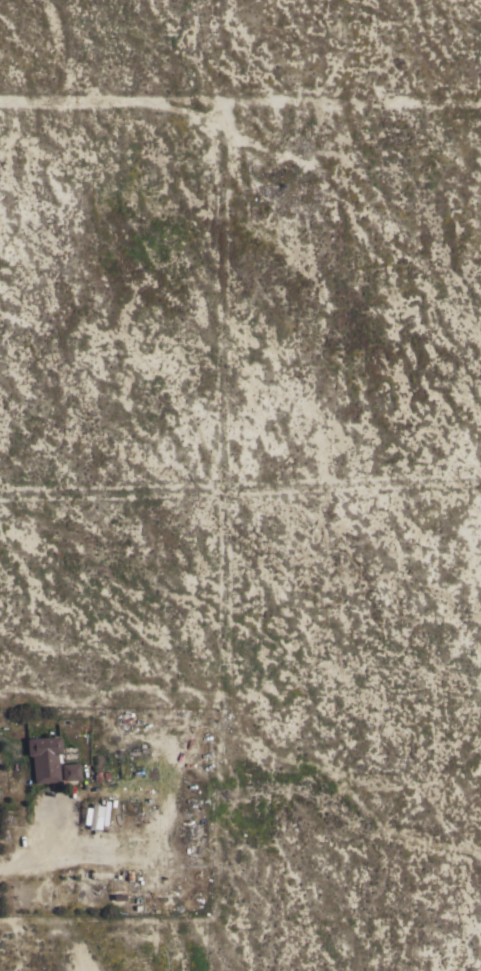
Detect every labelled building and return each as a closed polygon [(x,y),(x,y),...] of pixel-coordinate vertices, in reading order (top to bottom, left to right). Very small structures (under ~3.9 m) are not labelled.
[(31,756),(27,756),(26,739),(60,736),(61,754),(59,754),(60,761),(58,762),(60,782),(34,784),(31,756)] [(79,763),(80,780),(62,781),(61,764),(79,763)] [(104,801),(109,801),(106,826),(101,826),(104,801)] [(93,830),(88,829),(92,804),(96,805),(93,830)]
